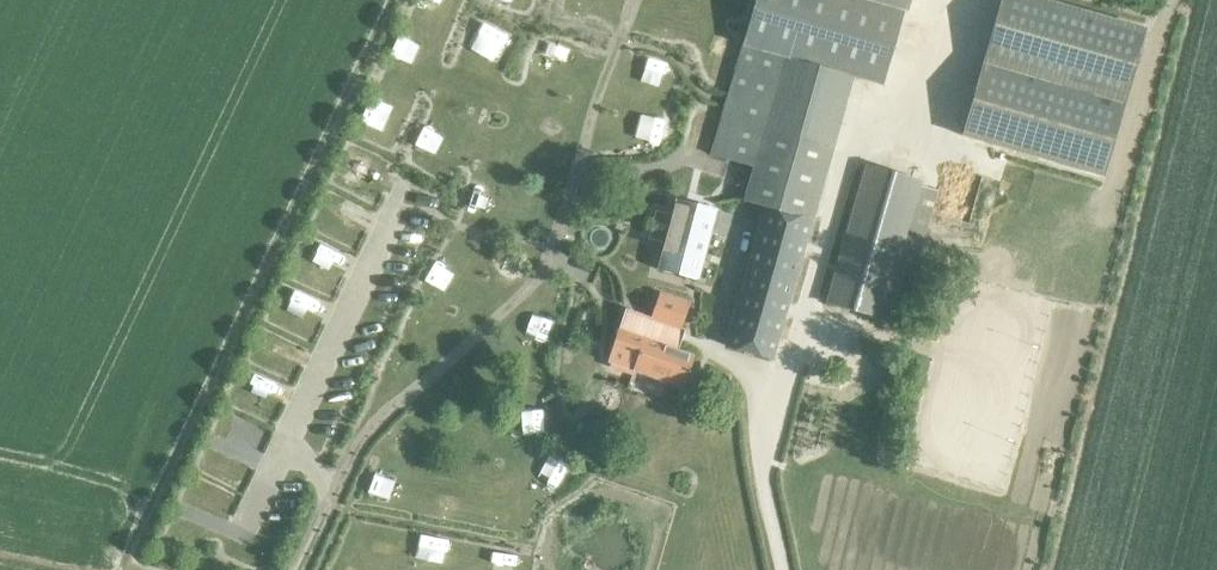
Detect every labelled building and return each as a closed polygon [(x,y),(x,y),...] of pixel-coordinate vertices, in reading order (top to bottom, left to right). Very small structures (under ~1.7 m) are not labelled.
[(711,154),(754,167),(744,200),(765,207),(726,346),(772,359),(852,76),(882,85),(906,0),(756,0),(711,154)] [(1048,0),(1001,0),(961,137),(1104,178),(1147,29),(1048,0)] [(554,84),(579,78),(575,58),(549,64),(554,84)] [(882,319),(921,181),(866,165),(826,303),(882,319)] [(698,279),(717,209),(677,198),(658,269),(698,279)] [(625,309),(609,360),(612,362),(611,366),(625,371),(627,367),(683,387),(692,357),(676,352),(679,344),(675,343),(689,304),(662,294),(653,319),(625,309)] [(883,441),(881,459),(891,461),(895,461),(897,443),(883,442),(883,441)] [(523,463),(521,490),(547,491),(549,464),(523,463)] [(385,465),(376,481),(393,491),(403,474),(385,465)]
